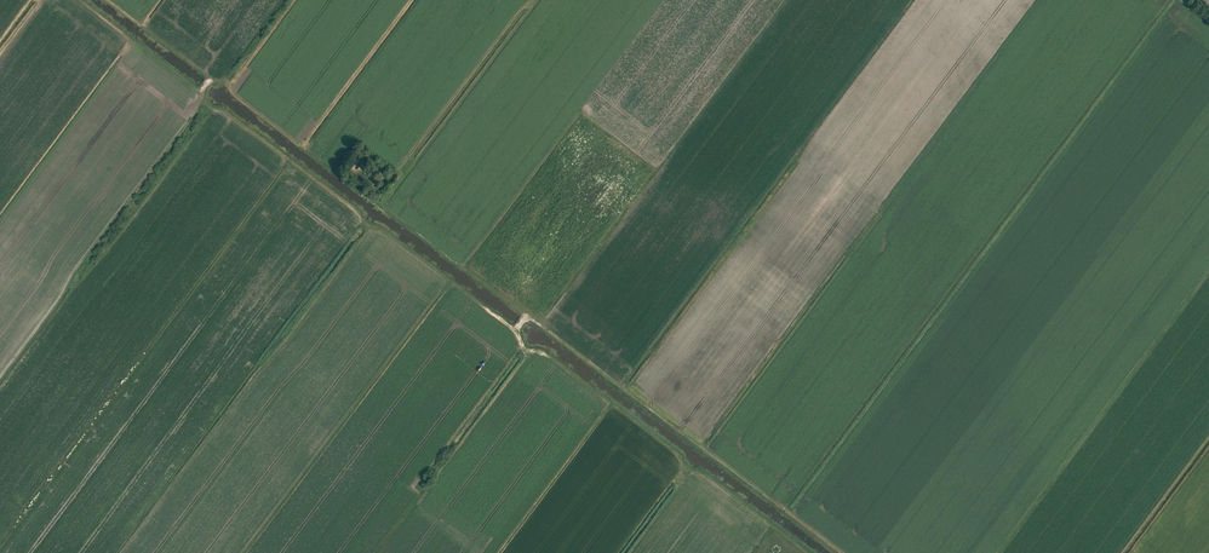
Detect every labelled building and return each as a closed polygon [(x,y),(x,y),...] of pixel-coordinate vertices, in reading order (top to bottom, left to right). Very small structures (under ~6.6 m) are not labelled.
[(357,151),(347,165),(355,171),(366,158),(357,151)] [(378,192),(381,194),(386,186),(383,184),(385,182),(381,179),(376,187),(379,190),(378,192)]
